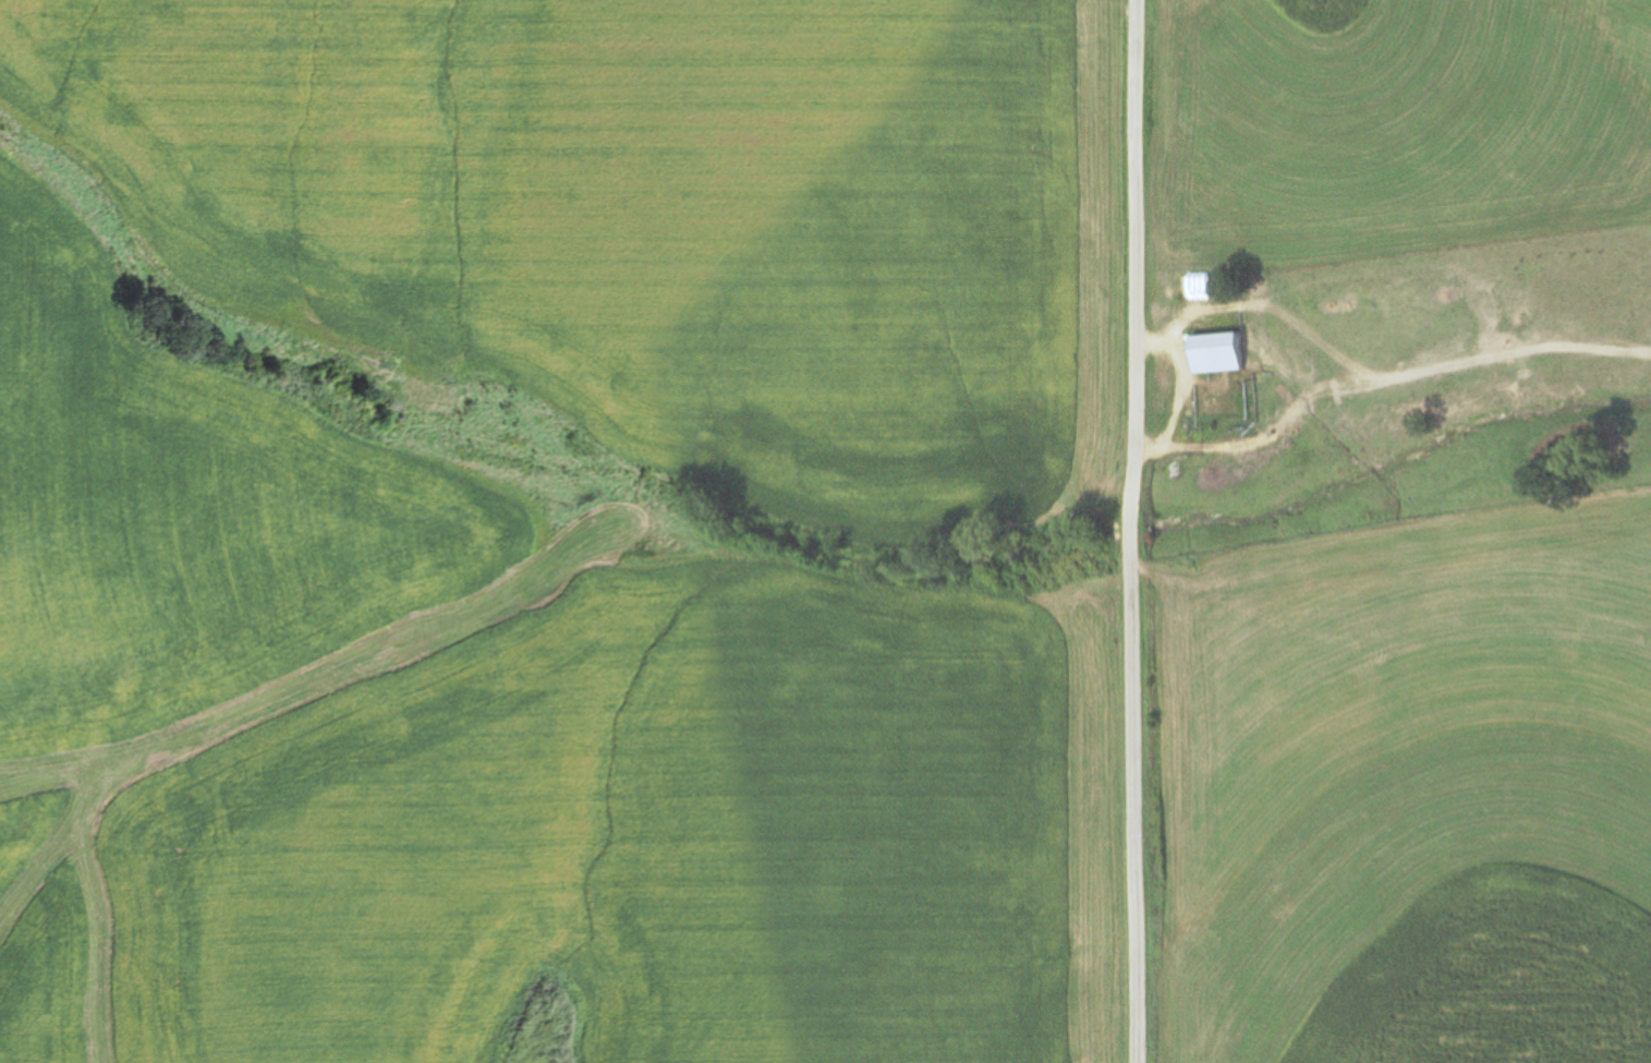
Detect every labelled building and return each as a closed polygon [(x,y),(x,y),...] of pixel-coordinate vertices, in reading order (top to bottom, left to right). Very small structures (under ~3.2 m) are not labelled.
[(1194,338),(1197,372),(1247,369),(1245,335),(1194,338)]
